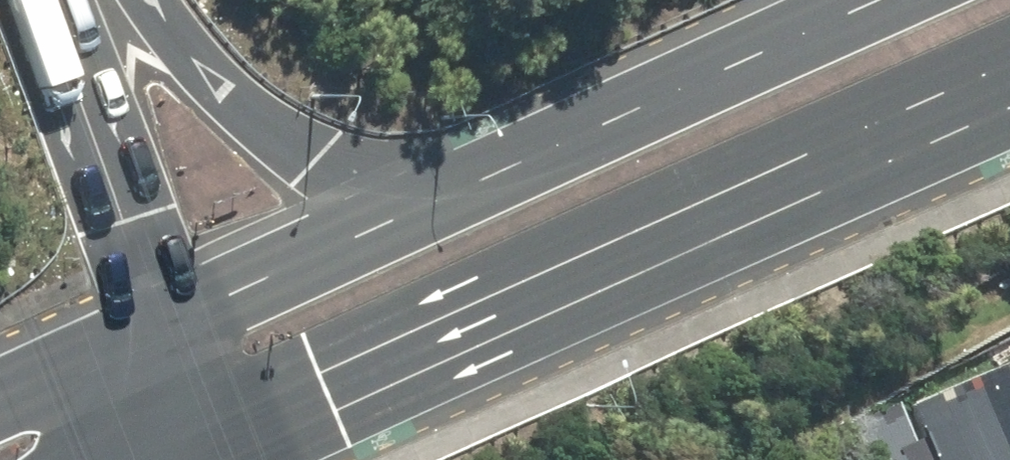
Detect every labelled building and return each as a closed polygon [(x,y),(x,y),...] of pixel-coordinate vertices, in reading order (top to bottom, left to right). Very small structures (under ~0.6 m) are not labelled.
[(911,459),(1000,459),(997,451),(1009,446),(1009,361),(891,403),(911,459)]
